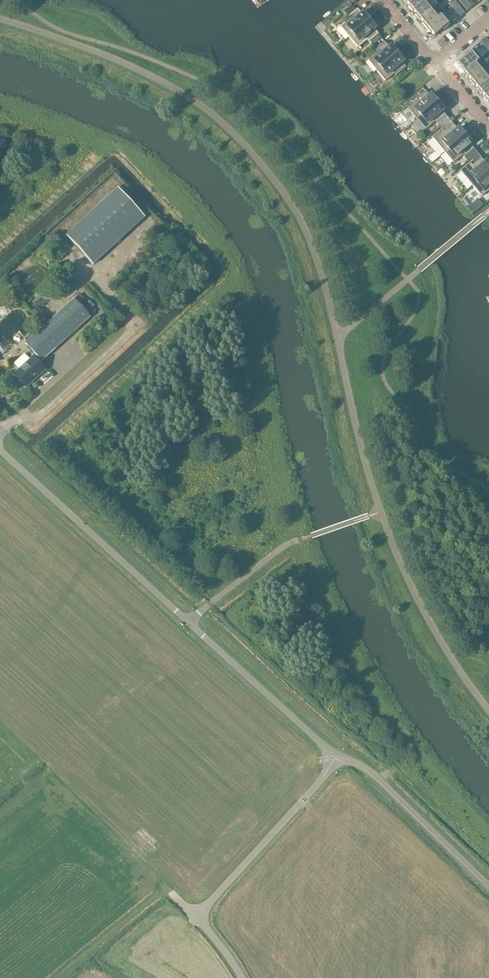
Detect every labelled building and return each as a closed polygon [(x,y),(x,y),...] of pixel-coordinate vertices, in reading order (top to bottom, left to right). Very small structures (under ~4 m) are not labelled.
[(405,3),(405,4),(406,3),(409,6),(408,7),(412,12),(426,0),(409,0),(405,3)] [(437,4),(434,0),(426,0),(412,12),(413,11),(416,14),(415,15),(419,20),(437,5),(437,4)] [(466,0),(460,0),(459,1),(467,11),(472,7),(466,0)] [(465,13),(456,3),(451,7),(460,17),(465,13)] [(356,10),(351,5),(343,11),(348,17),(349,19),(340,27),(349,37),(369,20),(366,16),(365,16),(362,13),(361,14),(357,9),(356,10)] [(444,13),(437,5),(419,20),(420,19),(423,23),(422,23),(426,28),(444,13)] [(451,22),(444,13),(426,28),(430,33),(431,32),(434,36),(442,29),(443,31),(449,26),(448,24),(451,22)] [(378,34),(374,29),(375,28),(372,25),(373,24),(369,20),(349,37),(357,48),(367,40),(368,42),(378,34)] [(485,37),(480,41),(488,52),(488,51),(488,42),(485,37)] [(397,53),(394,49),(393,50),(390,46),(389,47),(385,42),(375,50),(377,52),(368,60),(376,71),(397,53)] [(481,58),(474,49),(471,52),(470,50),(464,55),(465,57),(457,63),(460,67),(459,68),(463,73),(481,58)] [(401,57),(397,53),(376,71),(385,81),(394,73),(396,75),(406,67),(402,63),(403,62),(400,58),(401,57)] [(488,66),(481,58),(463,73),(467,78),(468,77),(471,80),(470,81),(488,66)] [(488,66),(470,81),(474,86),(475,85),(477,88),(476,89),(477,90),(488,79),(488,67),(488,66)] [(477,90),(481,94),(482,94),(484,97),(483,98),(484,98),(488,94),(488,79),(477,90)] [(438,102),(434,97),(433,98),(430,95),(429,95),(425,91),(416,99),(417,101),(408,108),(417,119),(438,102)] [(441,106),(438,102),(417,119),(425,130),(435,122),(436,124),(446,116),(442,111),(443,110),(440,107),(441,106)] [(442,129),(432,137),(436,142),(444,152),(465,135),(462,131),(461,132),(458,128),(457,129),(453,124),(444,132),(442,129)] [(469,139),(465,135),(444,152),(453,163),(463,155),(464,157),(474,149),(470,144),(471,144),(468,140),(469,139)] [(486,161),(485,162),(481,157),(472,165),(470,162),(459,170),(472,186),(488,172),(488,165),(486,161)] [(472,186),(483,199),(488,195),(488,172),(472,186)] [(65,234),(92,263),(143,215),(116,186),(65,234)] [(481,199),(475,204),(479,208),(485,203),(481,199)] [(40,362),(95,310),(79,293),(50,319),(47,316),(47,315),(37,305),(31,311),(41,322),(44,325),(26,342),(36,353),(30,358),(25,353),(15,362),(21,367),(17,371),(22,377),(21,379),(27,385),(46,368),(40,362)]
